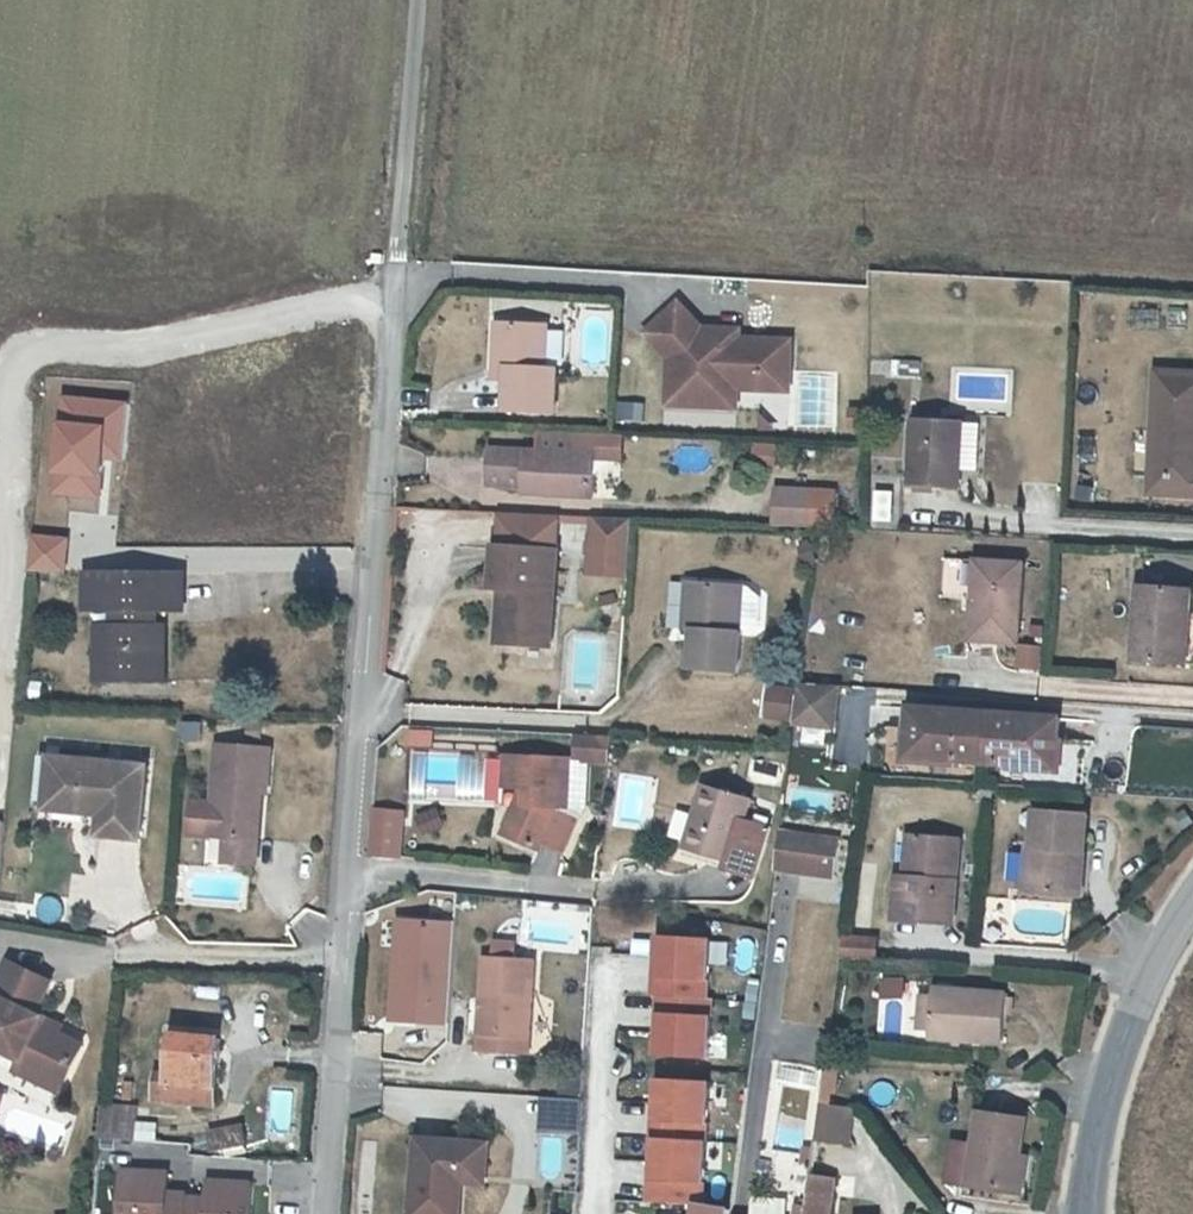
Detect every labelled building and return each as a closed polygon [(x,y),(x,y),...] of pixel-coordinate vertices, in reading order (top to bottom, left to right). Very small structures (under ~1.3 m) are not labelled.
[(682,301),(650,331),(673,357),(672,403),(731,405),(732,386),(741,386),(766,386),(767,372),(793,372),(794,338),(728,336),(728,327),(706,326),(682,301)] [(550,326),(500,323),(497,356),(511,356),(510,378),(507,406),(556,409),(560,367),(548,366),(550,326)] [(497,356),(496,376),(510,378),(511,356),(497,356)] [(1165,370),(1162,483),(1192,484),(1192,362),(1166,360),(1165,370)] [(793,372),(767,372),(766,386),(792,388),(793,372)] [(798,425),(834,425),(834,376),(798,376),(798,425)] [(741,386),(732,386),(731,405),(740,405),(741,386)] [(620,420),(646,420),(646,403),(620,403),(620,420)] [(965,481),(968,417),(923,413),(918,478),(965,481)] [(585,428),(547,426),(546,447),(584,448),(585,428)] [(495,444),(493,480),(527,482),(527,492),(597,495),(599,449),(584,448),(546,447),(495,444)] [(784,485),(783,521),(818,523),(820,487),(784,485)] [(877,492),(878,524),(896,523),(894,491),(877,492)] [(596,552),(636,555),(637,531),(598,528),(596,552)] [(497,544),(495,583),(503,583),(513,583),(510,640),(557,644),(562,588),(545,587),(548,547),(497,544)] [(1013,644),(1020,562),(971,558),(964,640),(1013,644)] [(122,612),(117,667),(169,672),(175,615),(163,613),(164,603),(186,605),(190,568),(92,561),(88,599),(124,602),(122,612)] [(1141,651),(1185,655),(1189,621),(1192,621),(1192,581),(1149,577),(1141,651)] [(700,629),(701,582),(690,583),(688,628),(700,629)] [(750,627),(750,582),(701,582),(700,629),(700,672),(750,671),(750,627)] [(750,627),(761,627),(769,622),(769,591),(762,582),(750,582),(750,627)] [(513,583),(503,583),(499,640),(510,640),(513,583)] [(105,610),(100,665),(117,667),(122,612),(105,610)] [(1185,655),(1192,655),(1192,621),(1189,621),(1185,655)] [(855,679),(811,675),(806,717),(851,720),(855,679)] [(797,721),(799,687),(771,686),(769,720),(797,721)] [(997,756),(1001,707),(930,703),(926,752),(997,756)] [(1077,711),(1001,707),(997,756),(1072,762),(1077,711)] [(619,760),(622,736),(586,734),(585,758),(619,760)] [(227,801),(223,834),(242,836),(239,859),(276,862),(278,839),(263,837),(268,791),(282,792),(284,793),(289,748),(233,742),(227,801)] [(61,796),(67,751),(60,750),(53,802),(109,809),(110,802),(61,796)] [(110,802),(109,809),(106,830),(148,835),(157,762),(67,751),(61,796),(110,802)] [(527,807),(515,837),(548,850),(553,842),(574,852),(588,825),(567,815),(567,809),(595,812),(597,782),(579,780),(580,761),(516,758),(514,788),(536,790),(535,808),(527,807)] [(722,867),(745,879),(765,841),(742,829),(752,809),(708,787),(678,841),(677,842),(722,867)] [(263,837),(278,839),(282,792),(268,791),(263,837)] [(205,833),(223,834),(227,801),(208,799),(205,833)] [(404,861),(408,811),(375,807),(370,857),(404,861)] [(1089,848),(1100,848),(1104,814),(1052,809),(1049,845),(1043,844),(1039,891),(1085,894),(1089,848)] [(853,832),(791,827),(786,866),(847,873),(853,832)] [(929,831),(918,830),(914,870),(925,872),(929,831)] [(925,872),(914,870),(906,869),(902,915),(962,921),(971,836),(929,831),(925,872)] [(461,925),(400,922),(396,1023),(457,1025),(461,925)] [(892,937),(854,934),(850,956),(889,959),(892,937)] [(723,942),(665,939),(664,970),(656,970),(655,999),(714,1002),(715,987),(720,987),(723,942)] [(80,1078),(97,1042),(74,1032),(53,1022),(56,1015),(49,1012),(64,979),(23,960),(7,994),(13,996),(0,1023),(0,1041),(35,1057),(80,1078)] [(490,960),(483,1049),(532,1053),(539,964),(490,960)] [(1009,1055),(1015,1003),(944,996),(939,1046),(1009,1055)] [(723,1005),(665,1002),(663,1033),(656,1033),(655,1062),(714,1065),(715,1050),(720,1050),(723,1005)] [(53,1022),(74,1032),(77,1024),(56,1015),(53,1022)] [(184,1034),(181,1086),(166,1085),(165,1104),(218,1108),(223,1037),(184,1034)] [(80,1078),(35,1057),(29,1069),(75,1090),(80,1078)] [(722,1081),(664,1078),(662,1109),(655,1109),(654,1138),(713,1141),(714,1126),(719,1126),(722,1081)] [(0,1089),(0,1130),(5,1132),(17,1095),(0,1089)] [(862,1108),(830,1105),(825,1140),(858,1143),(862,1108)] [(106,1109),(104,1136),(139,1139),(141,1111),(106,1109)] [(1021,1194),(1029,1120),(974,1114),(966,1188),(1021,1194)] [(245,1129),(212,1135),(216,1154),(248,1147),(245,1129)] [(476,1144),(428,1138),(420,1213),(469,1213),(472,1188),(476,1144)] [(713,1145),(656,1142),(654,1173),(647,1172),(646,1201),(705,1204),(705,1190),(711,1190),(713,1145)] [(476,1144),(472,1188),(495,1191),(500,1146),(476,1144)] [(126,1171),(124,1213),(253,1213),(255,1185),(210,1183),(210,1196),(175,1194),(176,1173),(126,1171)] [(846,1176),(820,1172),(817,1197),(817,1198),(815,1213),(840,1213),(846,1176)]
